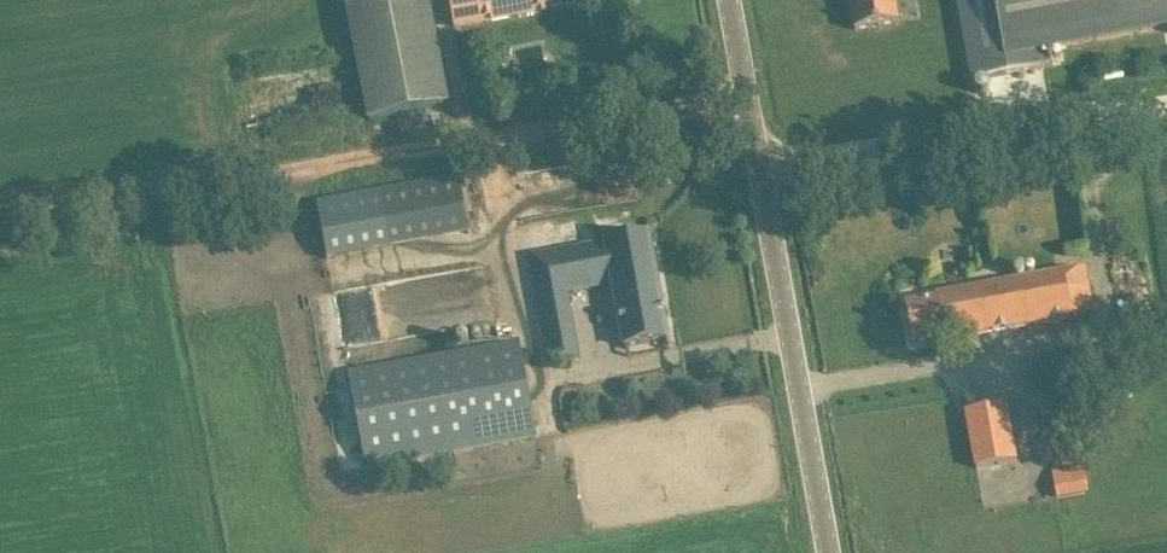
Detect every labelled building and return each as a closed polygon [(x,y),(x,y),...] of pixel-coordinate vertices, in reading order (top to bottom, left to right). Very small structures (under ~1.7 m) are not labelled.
[(379,0),(339,6),(344,34),(362,130),(454,115),(431,0),(379,0)] [(454,26),(546,10),(569,5),(569,2),(577,0),(450,0),(454,26)] [(855,30),(897,22),(893,0),(850,0),(855,30)] [(1040,48),(1166,25),(1166,0),(957,0),(972,81),(1043,68),(1040,48)] [(317,200),(328,260),(470,235),(459,175),(317,200)] [(648,234),(624,238),(531,253),(547,359),(578,355),(569,293),(614,286),(624,346),(643,343),(667,339),(648,234)] [(1085,267),(961,291),(937,295),(938,299),(905,305),(912,343),(945,337),(945,341),(969,337),(1094,313),(1085,267)] [(537,437),(519,339),(348,371),(366,468),(537,437)] [(965,411),(965,412),(975,468),(1018,460),(1013,433),(1008,403),(965,411)] [(1084,465),(1052,471),(1057,499),(1089,493),(1084,465)]
